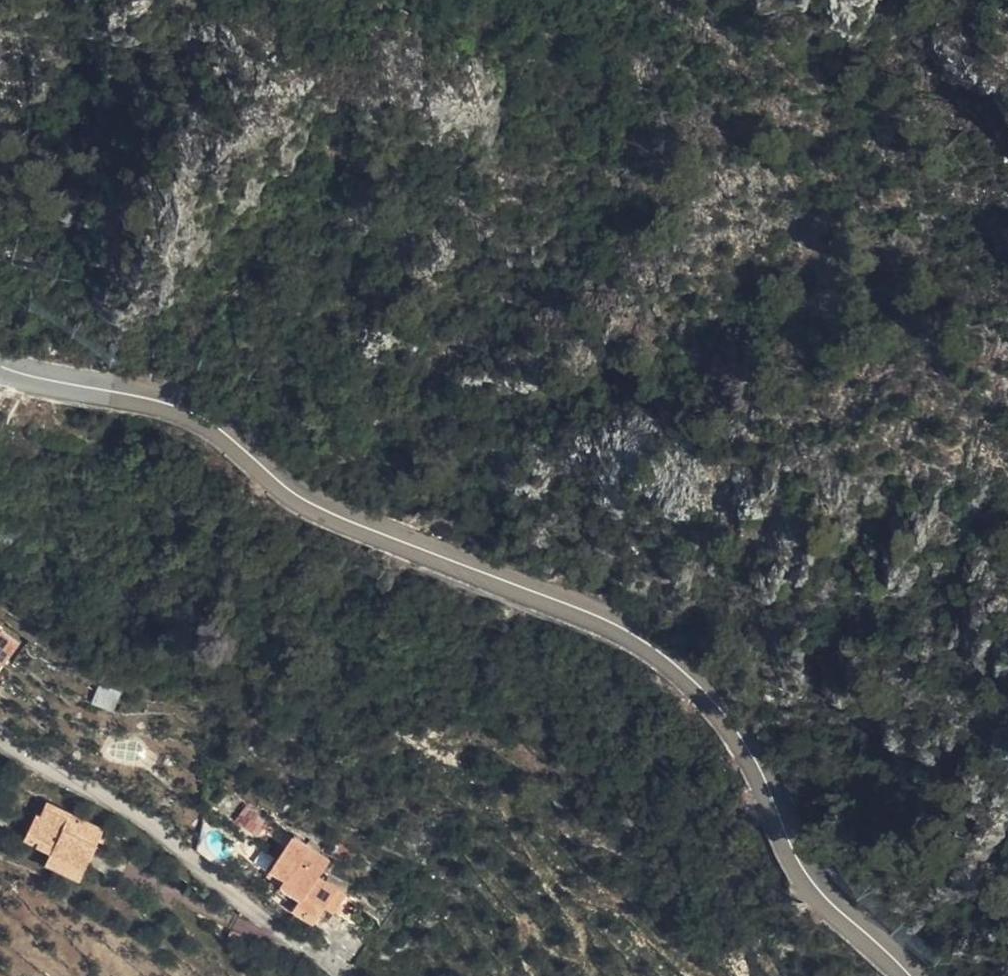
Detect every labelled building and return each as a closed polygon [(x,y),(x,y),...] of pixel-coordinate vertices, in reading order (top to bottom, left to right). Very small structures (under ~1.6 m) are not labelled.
[(2,678),(24,692),(42,663),(0,637),(0,681),(2,678)] [(71,883),(103,900),(130,850),(74,820),(67,834),(62,831),(50,857),(76,872),(71,883)] [(344,912),(358,895),(333,875),(346,859),(313,831),(288,861),(300,871),(294,877),(287,886),(305,901),(301,905),(321,922),(335,905),(344,912)] [(282,868),(294,877),(300,871),(288,861),(282,868)]
